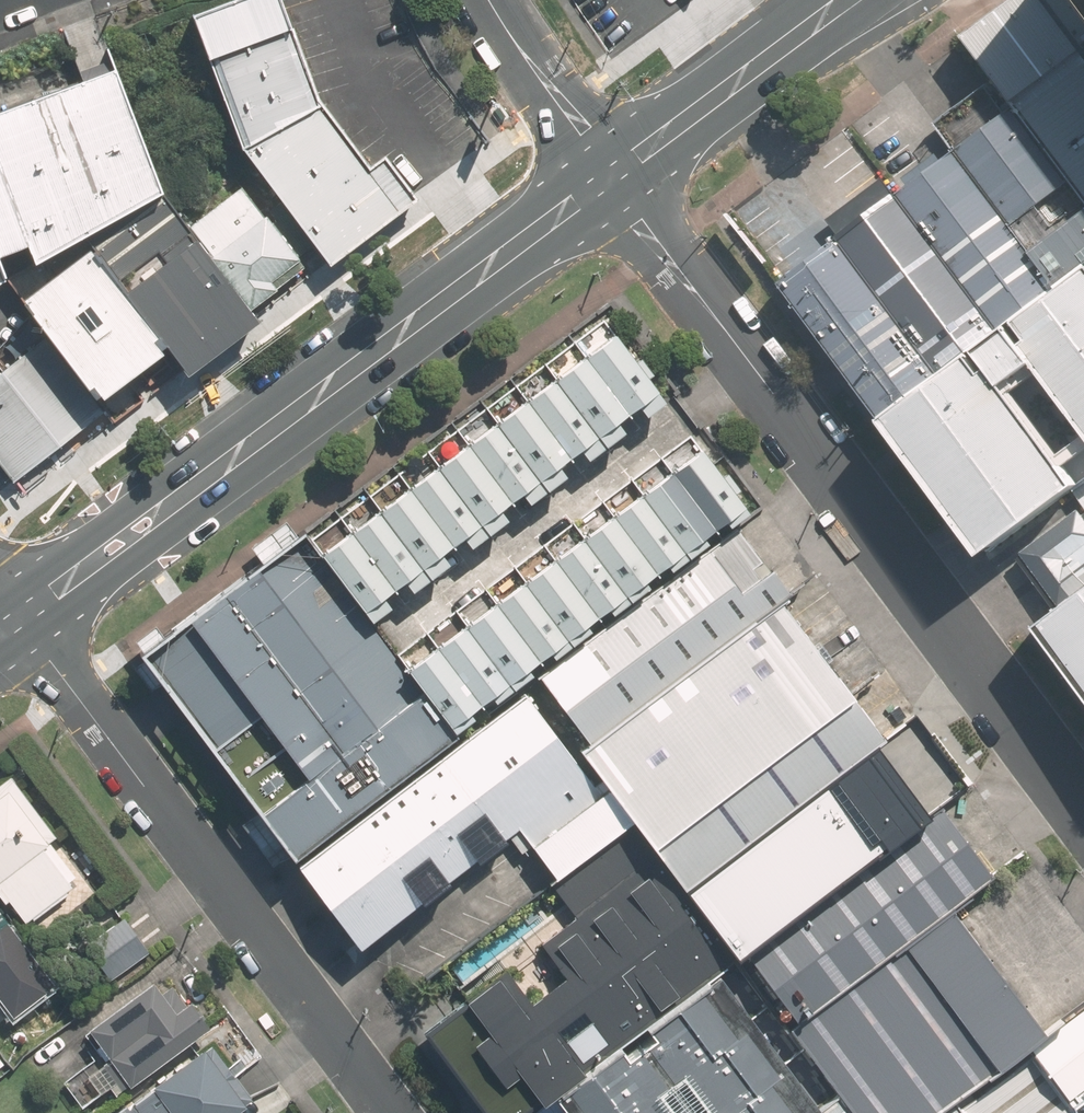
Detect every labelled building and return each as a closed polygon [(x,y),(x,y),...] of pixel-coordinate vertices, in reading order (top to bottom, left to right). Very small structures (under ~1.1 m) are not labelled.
[(279,0),(189,0),(223,101),(321,235),(390,184),(304,74),(279,0)] [(1039,0),(1024,0),(964,42),(1011,100),(1083,195),(1083,58),(1039,0)] [(1083,49),(1083,0),(1048,0),(1083,49)] [(0,79),(0,237),(77,201),(118,263),(191,216),(151,156),(101,43),(0,79)] [(955,143),(1010,215),(1059,278),(1083,259),(1083,195),(1011,100),(955,143)] [(955,143),(781,271),(882,410),(977,341),(1059,278),(1010,215),(955,143)] [(242,149),(184,190),(239,267),(297,225),(242,149)] [(157,324),(74,221),(4,277),(87,380),(157,324)] [(1059,278),(977,341),(1003,378),(1036,354),(1083,420),(1083,259),(1059,278)] [(22,314),(0,331),(0,443),(7,452),(83,390),(22,314)] [(657,390),(614,333),(319,554),(362,611),(657,390)] [(977,341),(882,410),(985,547),(1072,484),(1078,480),(1003,378),(977,341)] [(700,449),(407,669),(449,726),(742,505),(700,449)] [(1072,484),(1083,500),(1083,476),(1078,480),(1072,484)] [(1022,546),(1061,598),(1083,581),(1083,512),(1078,504),(1022,546)] [(787,594),(736,527),(538,675),(590,745),(779,603),(787,594)] [(140,653),(292,858),(457,736),(449,726),(407,669),(362,611),(319,554),(303,532),(140,653)] [(1046,616),(1083,666),(1083,588),(1046,616)] [(881,737),(779,603),(590,745),(581,752),(609,789),(632,820),(682,886),(881,737)] [(602,793),(526,691),(297,863),(360,946),(519,826),(533,844),(602,793)] [(0,785),(0,880),(30,920),(79,883),(49,844),(62,834),(15,773),(0,785)] [(557,876),(632,820),(609,789),(602,793),(533,844),(557,876)] [(940,807),(748,952),(801,1021),(949,909),(993,876),(940,807)] [(632,820),(557,876),(549,882),(574,915),(421,1029),(484,1112),(527,1112),(531,1110),(716,974),(736,957),(682,886),(632,820)] [(0,898),(0,938),(19,924),(0,898)] [(801,1021),(788,1031),(851,1112),(939,1112),(954,1101),(1027,1046),(1043,1035),(949,909),(801,1021)] [(156,946),(132,917),(89,952),(114,982),(156,946)] [(716,974),(531,1110),(533,1112),(802,1112),(813,1105),(716,974)] [(123,1091),(221,1018),(203,994),(180,1011),(157,980),(88,1030),(105,1053),(74,1077),(91,1100),(116,1081),(123,1091)] [(40,986),(0,1021),(0,1042),(18,1063),(69,1019),(40,986)] [(1027,1046),(1066,1098),(1083,1084),(1083,1005),(1043,1035),(1027,1046)] [(261,1097),(222,1043),(127,1112),(238,1112),(261,1097)] [(1027,1046),(954,1101),(963,1112),(1077,1112),(1073,1107),(1066,1098),(1027,1046)] [(11,1061),(0,1047),(0,1070),(11,1061)] [(1066,1098),(1073,1107),(1083,1099),(1083,1084),(1066,1098)] [(939,1112),(963,1112),(954,1101),(939,1112)] [(813,1105),(802,1112),(819,1112),(813,1105)]
